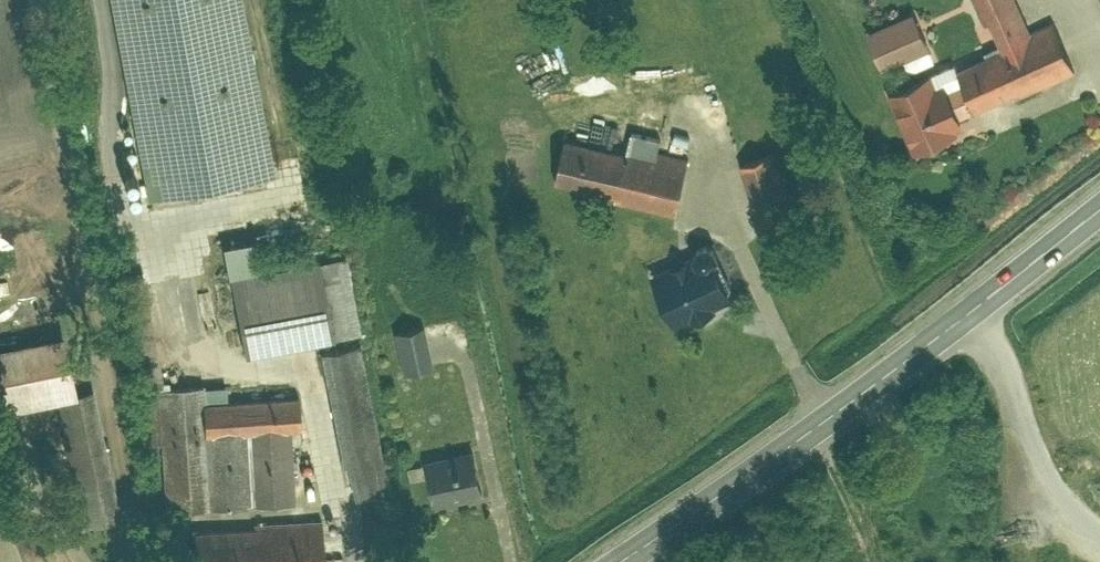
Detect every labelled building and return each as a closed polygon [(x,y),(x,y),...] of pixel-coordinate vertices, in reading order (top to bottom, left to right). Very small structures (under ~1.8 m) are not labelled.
[(243,0),(111,0),(148,197),(275,173),(243,0)] [(997,53),(957,71),(964,86),(947,94),(960,122),(1012,97),(1013,101),(1074,73),(1053,26),(1033,36),(1016,0),(972,0),(997,53)] [(864,37),(880,73),(927,52),(911,16),(864,37)] [(947,94),(944,88),(935,92),(928,77),(884,98),(913,160),(954,141),(952,137),(964,131),(960,122),(947,94)] [(625,148),(618,187),(616,195),(678,207),(689,150),(668,145),(680,87),(639,79),(625,148)] [(753,85),(719,98),(759,198),(751,201),(761,226),(802,210),(753,85)] [(625,148),(562,136),(554,174),(618,187),(625,148)] [(215,206),(229,275),(253,270),(239,201),(215,206)] [(36,238),(32,222),(0,230),(0,246),(36,238)] [(719,240),(656,272),(679,316),(692,309),(697,319),(729,302),(725,294),(743,285),(719,240)] [(253,270),(229,275),(245,353),(360,330),(344,252),(253,270)] [(148,442),(160,440),(157,386),(162,386),(141,271),(116,276),(148,442)] [(422,322),(396,327),(403,365),(429,360),(422,322)] [(0,344),(0,411),(53,399),(74,394),(73,389),(60,331),(0,344)] [(360,343),(319,351),(355,534),(396,526),(360,343)] [(164,509),(210,506),(206,432),(204,401),(203,384),(162,386),(157,386),(160,440),(164,509)] [(91,386),(73,389),(74,394),(53,399),(80,524),(119,516),(91,386)] [(301,426),(299,395),(204,401),(206,432),(248,429),(290,427),(301,426)] [(252,504),(294,502),(290,427),(248,429),(252,504)] [(210,506),(252,504),(248,429),(206,432),(210,506)] [(479,449),(427,460),(435,498),(487,487),(479,449)] [(194,530),(195,561),(323,561),(320,518),(256,522),(256,527),(194,530)]
